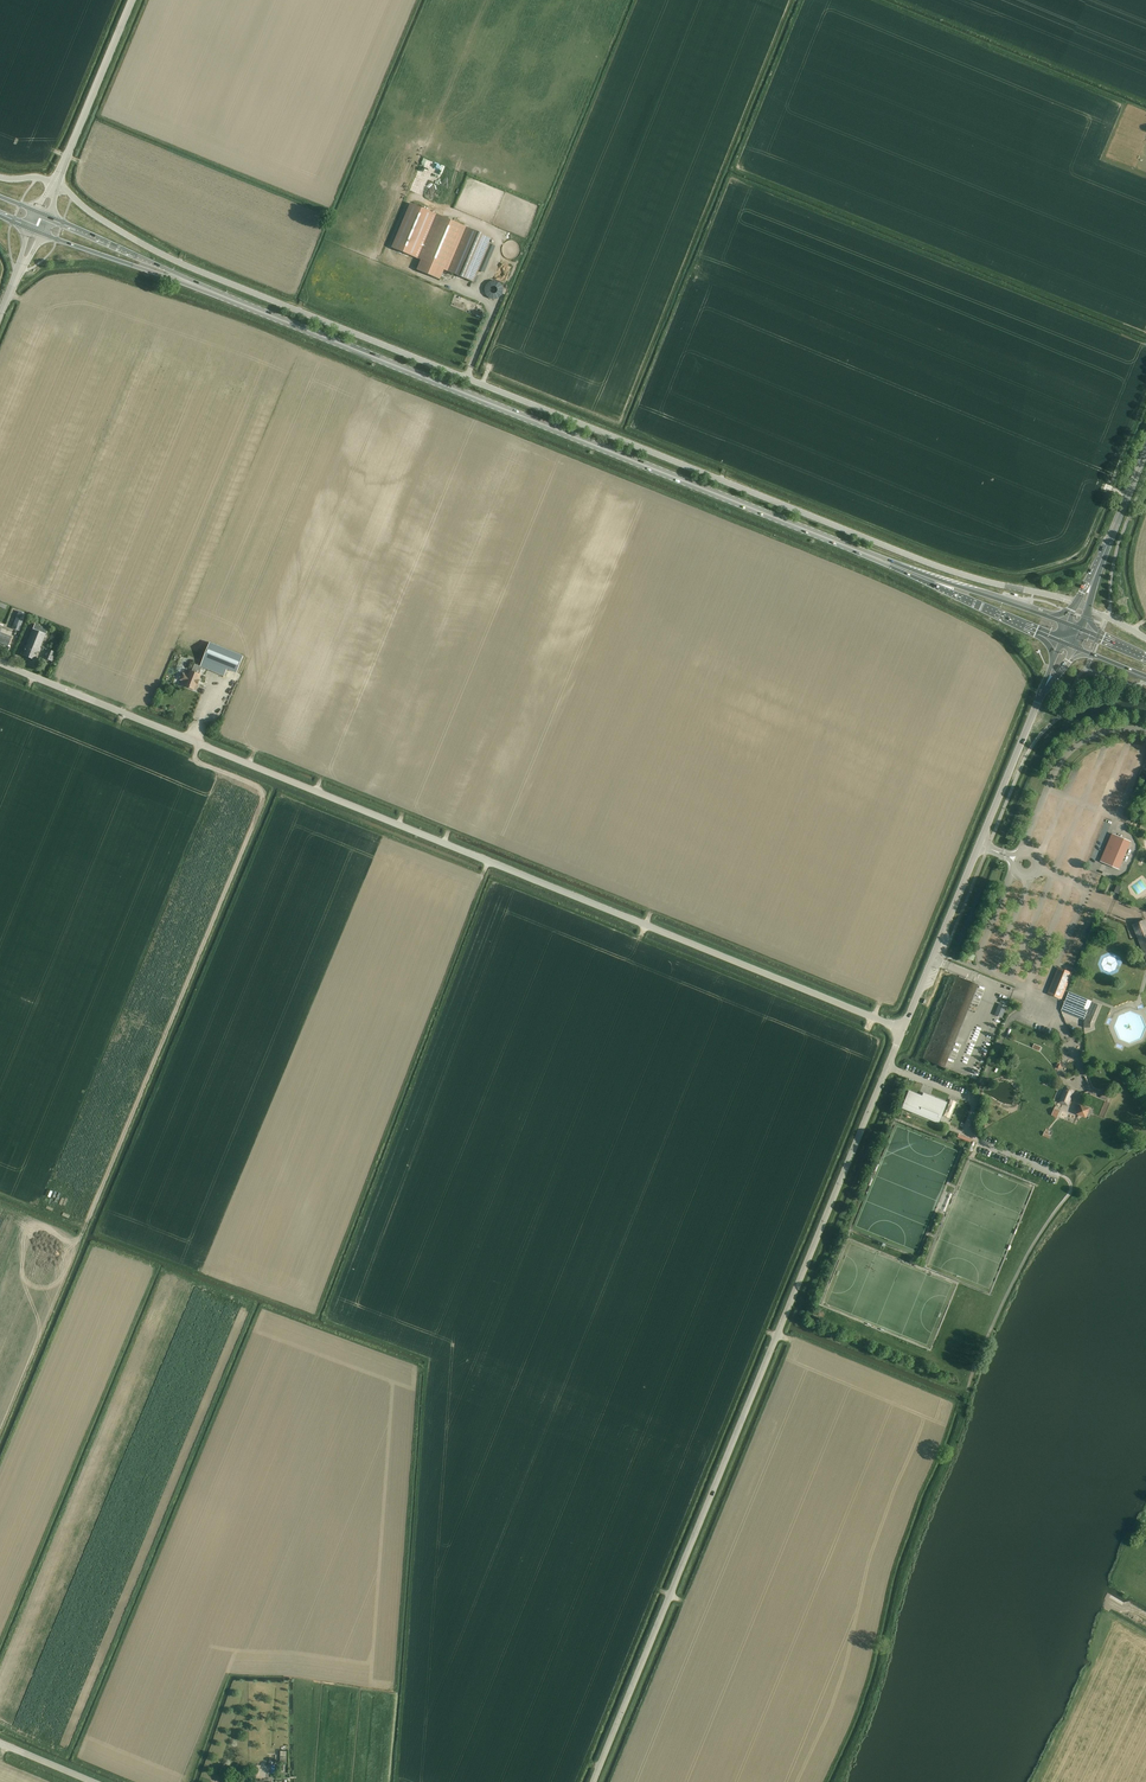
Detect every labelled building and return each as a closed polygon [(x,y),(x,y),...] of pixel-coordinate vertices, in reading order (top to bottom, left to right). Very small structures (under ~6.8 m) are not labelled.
[(410,203),(391,247),(421,260),(417,270),(440,279),(444,270),(451,272),(473,282),(476,275),(480,265),(489,242),(491,237),(469,228),(410,203)] [(12,628),(19,631),(25,614),(18,611),(12,628)] [(45,634),(47,628),(35,624),(32,629),(26,644),(27,645),(22,655),(34,660),(37,651),(40,652),(41,648),(40,648),(45,634)] [(11,637),(10,637),(12,632),(0,628),(0,643),(7,646),(11,637)] [(236,674),(243,657),(211,644),(202,666),(202,668),(222,676),(225,669),(236,674)] [(53,662),(55,657),(56,653),(48,650),(45,658),(53,662)] [(180,680),(186,682),(184,685),(196,690),(198,684),(197,684),(199,680),(198,680),(200,675),(199,675),(202,668),(202,666),(194,663),(191,671),(190,671),(188,675),(183,673),(180,680)] [(1106,864),(1119,869),(1131,842),(1126,839),(1112,833),(1100,861),(1106,864)] [(1139,922),(1135,923),(1132,924),(1137,939),(1145,961),(1145,919),(1139,922)] [(1049,992),(1049,993),(1061,998),(1062,996),(1071,973),(1059,968),(1049,992)] [(951,974),(917,1056),(944,1067),(944,1066),(971,1001),(978,985),(951,974)] [(1098,1003),(1095,1002),(1094,1003),(1092,1002),(1091,1002),(1091,1003),(1085,1017),(1086,1017),(1084,1022),(1084,1028),(1090,1028),(1090,1023),(1093,1017),(1098,1004),(1097,1004),(1098,1003)] [(999,1003),(994,1015),(1002,1018),(1003,1014),(1006,1006),(999,1003)] [(1080,1020),(1085,1007),(1079,1004),(1073,1017),(1080,1020)] [(1068,1105),(1074,1090),(1070,1089),(1071,1088),(1066,1086),(1060,1102),(1068,1105)] [(946,1104),(923,1094),(922,1098),(920,1097),(910,1092),(902,1110),(912,1114),(914,1110),(917,1112),(916,1113),(939,1122),(946,1104)] [(1108,1100),(1110,1095),(1102,1092),(1100,1097),(1108,1100)] [(1088,1114),(1090,1110),(1081,1106),(1077,1115),(1078,1115),(1086,1119),(1088,1114)] [(1051,1116),(1057,1118),(1057,1117),(1060,1111),(1054,1109),(1052,1114),(1051,1116)]
